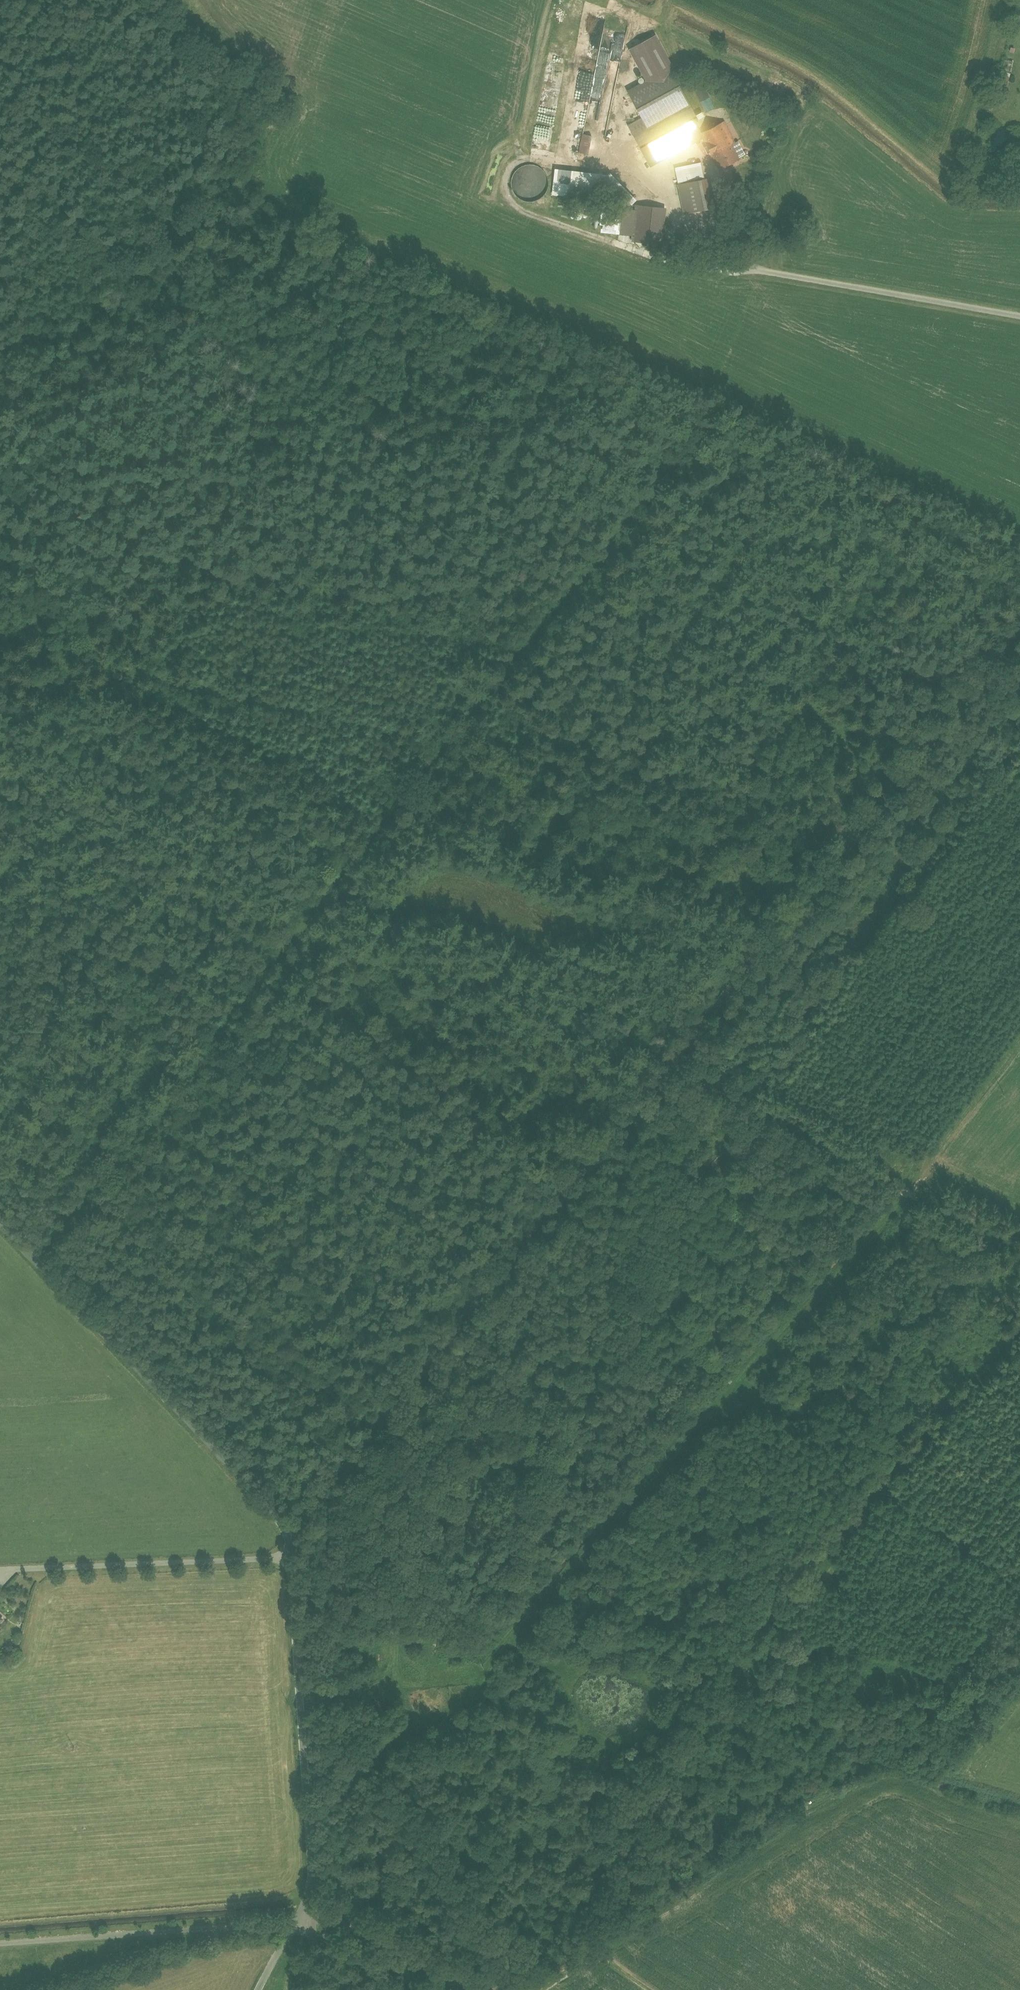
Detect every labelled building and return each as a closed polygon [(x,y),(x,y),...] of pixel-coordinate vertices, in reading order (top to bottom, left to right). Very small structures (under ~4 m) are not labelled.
[(632,43),(649,74),(673,62),(675,60),(658,29),(632,43)] [(600,56),(611,57),(612,43),(601,43),(600,56)] [(607,78),(608,61),(596,61),(596,78),(607,78)] [(645,112),(650,122),(693,99),(673,62),(649,74),(630,84),(645,112)] [(696,90),(704,111),(713,107),(705,87),(696,90)] [(642,140),(696,111),(699,110),(693,99),(650,122),(645,112),(631,119),(642,140)] [(642,140),(653,161),(706,132),(703,127),(704,127),(696,111),(642,140)] [(704,127),(703,127),(706,132),(710,139),(708,139),(713,147),(714,147),(723,163),(742,153),(741,152),(734,139),(722,117),(704,127)] [(595,129),(585,127),(581,146),(591,148),(595,129)] [(734,139),(741,152),(749,147),(742,135),(734,139)] [(704,156),(678,161),(681,178),(689,176),(704,173),(707,173),(704,156)] [(548,165),(543,161),(536,158),(528,158),(521,162),(517,167),(514,175),(514,181),(518,189),(523,193),(529,195),(537,195),(544,192),(549,187),(552,180),(551,172),(548,165)] [(639,194),(613,167),(610,170),(610,167),(557,162),(554,189),(608,194),(608,190),(625,207),(639,194)] [(704,173),(689,176),(695,206),(709,203),(704,173)] [(666,238),(669,202),(639,199),(635,234),(666,238)] [(602,205),(599,224),(602,224),(601,232),(619,234),(622,208),(602,205)]
